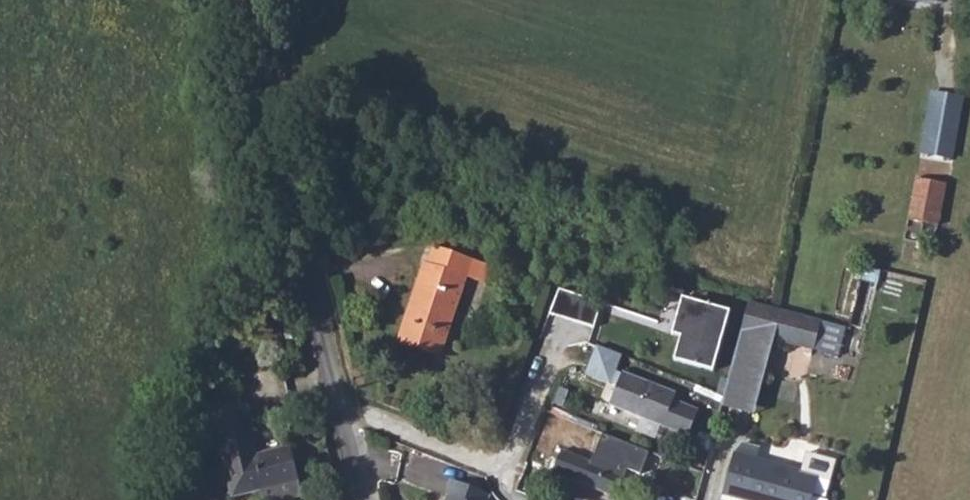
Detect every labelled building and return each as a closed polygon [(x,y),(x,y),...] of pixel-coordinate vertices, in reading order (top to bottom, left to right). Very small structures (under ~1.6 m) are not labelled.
[(932,93),(922,153),(952,159),(962,99),(932,93)] [(916,178),(908,220),(937,226),(945,184),(916,178)] [(433,243),(428,261),(464,274),(477,278),(483,260),(433,243)] [(464,274),(428,261),(422,261),(398,339),(440,353),(464,274)] [(559,285),(555,298),(580,307),(585,294),(559,285)] [(681,333),(676,360),(719,368),(730,305),(682,296),(675,332),(681,333)] [(771,306),(749,301),(741,330),(814,349),(821,320),(771,306)] [(660,320),(616,305),(606,338),(650,352),(660,320)] [(597,343),(587,373),(615,382),(625,352),(597,343)] [(625,373),(614,406),(664,425),(674,391),(625,373)] [(211,415),(229,499),(257,492),(258,499),(276,499),(293,496),(295,491),(286,449),(253,456),(244,408),(211,415)] [(562,454),(559,462),(567,465),(571,456),(562,454)] [(567,465),(559,462),(555,475),(589,487),(620,498),(629,477),(571,456),(567,465)] [(734,460),(722,497),(732,499),(812,499),(817,482),(734,460)] [(459,487),(455,499),(496,499),(459,487)]
